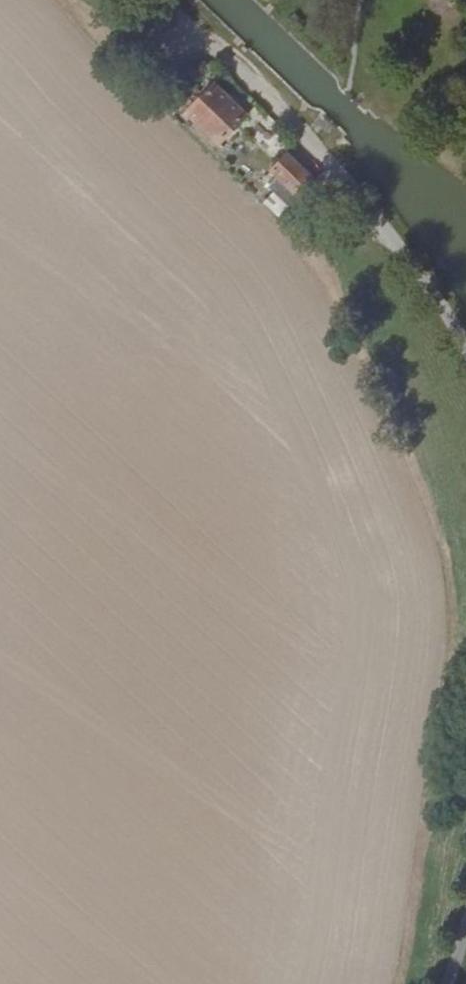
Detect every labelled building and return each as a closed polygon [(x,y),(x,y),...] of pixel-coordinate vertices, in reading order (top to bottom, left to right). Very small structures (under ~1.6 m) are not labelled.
[(209,70),(180,101),(211,133),(241,103),(209,70)] [(293,187),(308,173),(281,146),(267,162),(293,187)]
